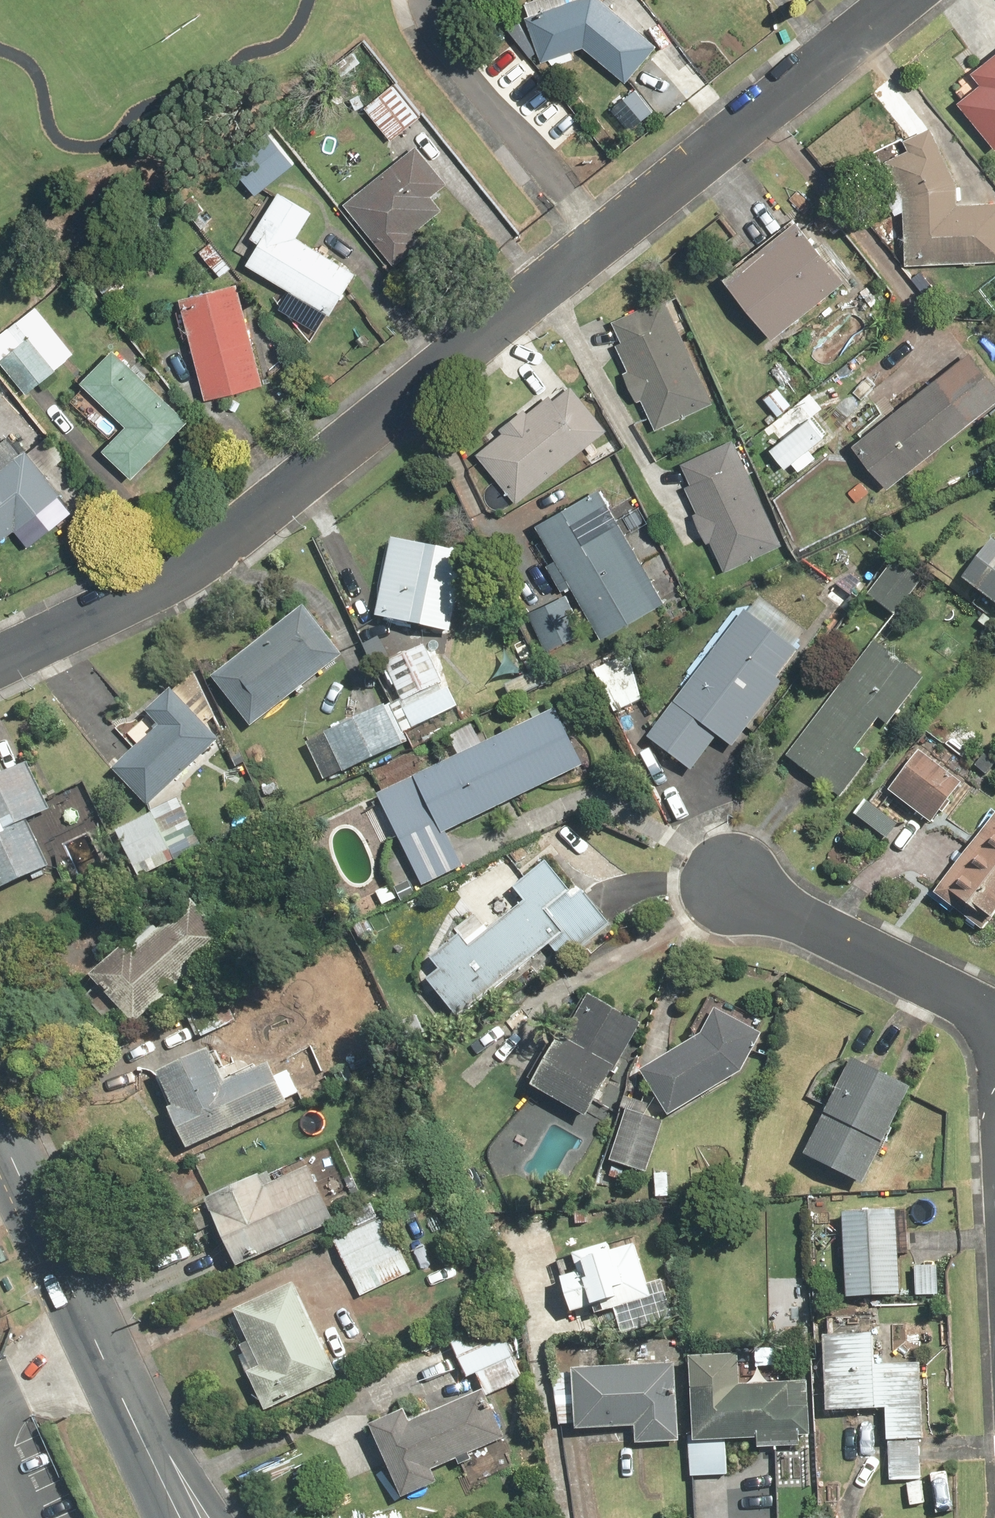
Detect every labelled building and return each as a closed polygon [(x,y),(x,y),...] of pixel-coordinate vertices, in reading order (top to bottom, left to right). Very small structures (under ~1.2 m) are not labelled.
[(603,0),(579,0),(529,17),(544,62),(586,48),(627,82),(657,46),(603,0)] [(673,40),(652,60),(687,99),(708,79),(673,40)] [(970,70),(980,82),(957,102),(994,146),(994,49),(970,70)] [(420,118),(393,85),(364,108),(391,141),(420,118)] [(905,261),(994,259),(994,201),(958,202),(957,187),(976,173),(932,113),(901,135),(909,145),(883,164),(904,192),(905,261)] [(258,196),(295,164),(275,140),(238,172),(258,196)] [(415,146),(344,203),(396,266),(422,244),(415,235),(445,211),(431,194),(445,183),(415,146)] [(259,242),(246,264),(334,317),(359,275),(297,238),(313,213),(278,192),(251,237),(259,242)] [(848,276),(797,215),(723,275),(774,337),(848,276)] [(237,282),(179,297),(208,402),(265,386),(237,282)] [(617,342),(628,367),(622,370),(636,401),(643,398),(657,427),(713,401),(664,296),(611,320),(621,340),(617,342)] [(36,307),(0,336),(0,369),(22,396),(74,353),(36,307)] [(190,422),(116,346),(80,381),(126,427),(103,449),(132,479),(190,422)] [(994,401),(994,382),(968,349),(853,443),(889,488),(994,401)] [(566,378),(527,410),(523,405),(499,425),(503,430),(477,451),(517,500),(607,428),(566,378)] [(776,385),(762,397),(778,416),(792,404),(776,385)] [(787,467),(793,461),(800,469),(816,455),(810,447),(825,435),(809,416),(772,448),(787,467)] [(0,441),(0,538),(14,526),(27,543),(71,507),(10,433),(0,441)] [(685,486),(696,510),(692,512),(707,544),(711,542),(724,571),(783,543),(736,443),(684,467),(691,484),(685,486)] [(538,522),(557,556),(547,561),(563,590),(573,584),(602,635),(665,599),(601,486),(538,522)] [(466,551),(393,537),(377,617),(451,631),(466,551)] [(963,579),(994,604),(994,541),(993,539),(963,579)] [(893,615),(919,583),(893,562),(867,594),(893,615)] [(848,614),(869,586),(847,568),(825,596),(848,614)] [(585,632),(567,593),(527,611),(545,650),(585,632)] [(252,727),(342,655),(302,605),(212,677),(252,727)] [(798,651),(745,610),(647,736),(691,771),(719,735),(732,746),(782,682),(776,678),(798,651)] [(839,799),(869,760),(856,749),(879,719),(887,725),(924,679),(876,642),(786,757),(839,799)] [(456,708),(426,645),(386,665),(403,699),(399,702),(413,729),(456,708)] [(626,656),(595,670),(613,712),(644,699),(626,656)] [(549,684),(540,668),(507,685),(516,702),(549,684)] [(148,806),(219,738),(172,690),(146,715),(158,727),(114,770),(148,806)] [(405,744),(389,706),(307,741),(323,779),(405,744)] [(451,738),(459,756),(379,796),(420,880),(458,861),(445,835),(583,767),(555,710),(482,745),(473,727),(451,738)] [(920,750),(888,790),(931,825),(964,786),(920,750)] [(50,867),(29,822),(49,813),(26,765),(0,777),(0,890),(50,867)] [(153,816),(118,830),(133,867),(198,840),(180,798),(151,810),(153,816)] [(867,799),(854,815),(887,841),(900,824),(867,799)] [(994,917),(994,814),(934,896),(984,932),(994,917)] [(512,889),(523,902),(429,980),(459,1016),(549,942),(566,963),(612,925),(583,891),(575,898),(545,862),(512,889)] [(135,1024),(228,937),(193,899),(161,929),(151,919),(91,976),(135,1024)] [(589,1117),(641,1021),(585,991),(533,1086),(589,1117)] [(625,1092),(619,1107),(627,1110),(610,1160),(647,1172),(664,1123),(668,1112),(669,1115),(740,1072),(761,1034),(716,1009),(702,1036),(643,1071),(664,1106),(625,1092)] [(169,1109),(187,1148),(304,1096),(292,1069),(274,1077),(269,1064),(225,1084),(210,1049),(159,1072),(175,1106),(169,1109)] [(910,1088),(853,1060),(804,1155),(862,1184),(910,1088)] [(333,1225),(307,1168),(274,1183),(270,1173),(207,1202),(238,1269),(333,1225)] [(359,1231),(335,1242),(362,1297),(412,1273),(377,1199),(350,1212),(359,1231)] [(897,1211),(845,1213),(847,1296),(900,1294),(897,1211)] [(609,1242),(557,1259),(574,1312),(592,1306),(595,1316),(616,1309),(622,1328),(657,1317),(633,1244),(612,1251),(609,1242)] [(339,1374),(297,1283),(234,1312),(248,1344),(237,1349),(264,1408),(339,1374)] [(485,1388),(488,1395),(523,1379),(500,1326),(453,1347),(467,1378),(479,1373),(485,1388)] [(872,1334),(825,1335),(828,1412),(885,1411),(887,1480),(923,1479),(919,1364),(873,1365),(872,1334)] [(740,1357),(690,1357),(690,1477),(725,1477),(725,1437),(757,1437),(757,1447),(811,1447),(811,1383),(740,1383),(740,1357)] [(675,1366),(575,1371),(551,1372),(554,1428),(578,1426),(578,1431),(636,1428),(637,1444),(679,1441),(675,1366)] [(405,1410),(371,1426),(403,1499),(438,1484),(433,1471),(507,1438),(488,1395),(485,1388),(410,1421),(405,1410)]
